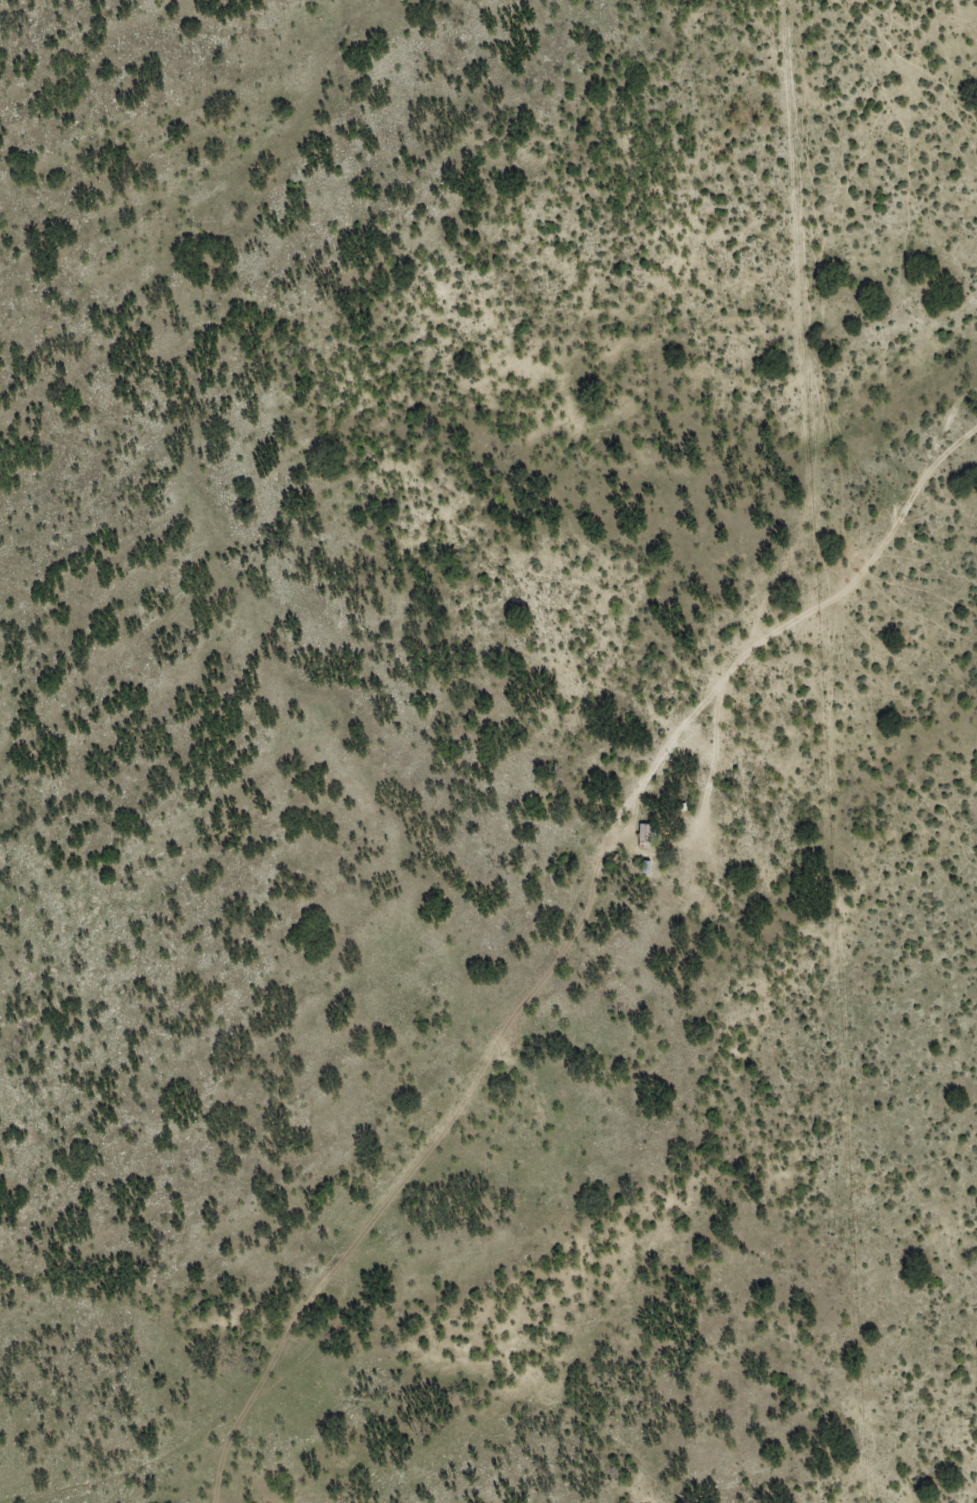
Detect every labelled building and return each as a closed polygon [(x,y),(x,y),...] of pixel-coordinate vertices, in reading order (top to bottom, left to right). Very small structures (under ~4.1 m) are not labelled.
[(655,846),(655,821),(640,821),(640,846),(655,846)]
